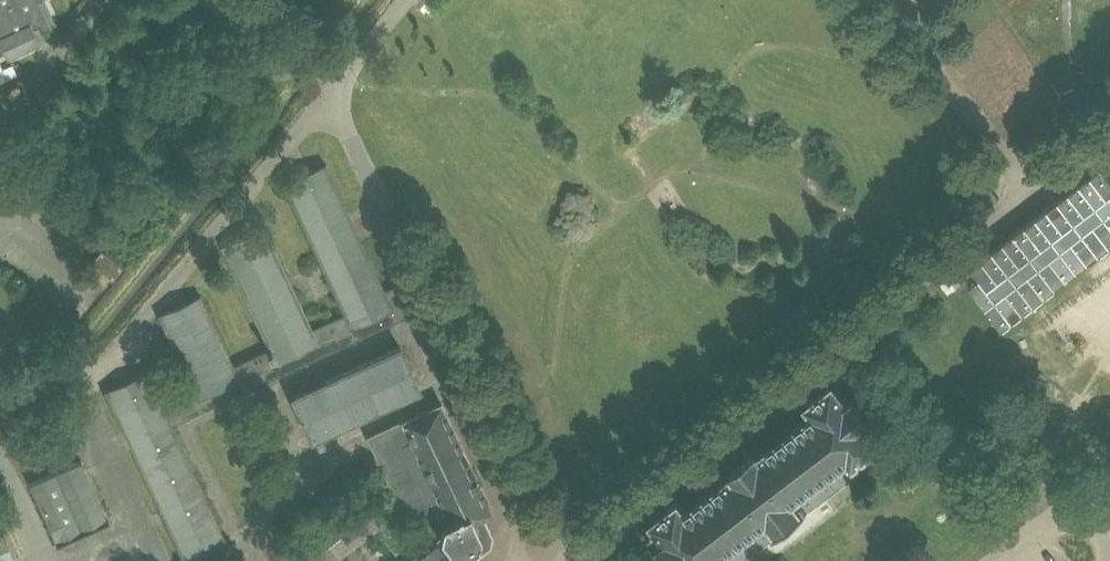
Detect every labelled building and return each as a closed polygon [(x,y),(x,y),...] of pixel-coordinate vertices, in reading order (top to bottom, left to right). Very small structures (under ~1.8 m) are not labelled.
[(100,249),(90,262),(111,279),(122,267),(100,249)] [(652,522),(666,540),(659,546),(670,560),(738,560),(767,539),(768,540),(812,506),(811,506),(859,469),(854,462),(878,444),(873,437),(879,432),(870,421),(872,420),(855,397),(847,403),(833,385),(807,404),(814,414),(759,456),(755,451),(730,471),(733,475),(685,512),(678,502),(652,522)] [(472,560),(490,547),(492,537),(483,516),(491,511),(440,403),(368,436),(408,520),(414,517),(422,533),(430,543),(407,560),(473,560),(472,560)]
